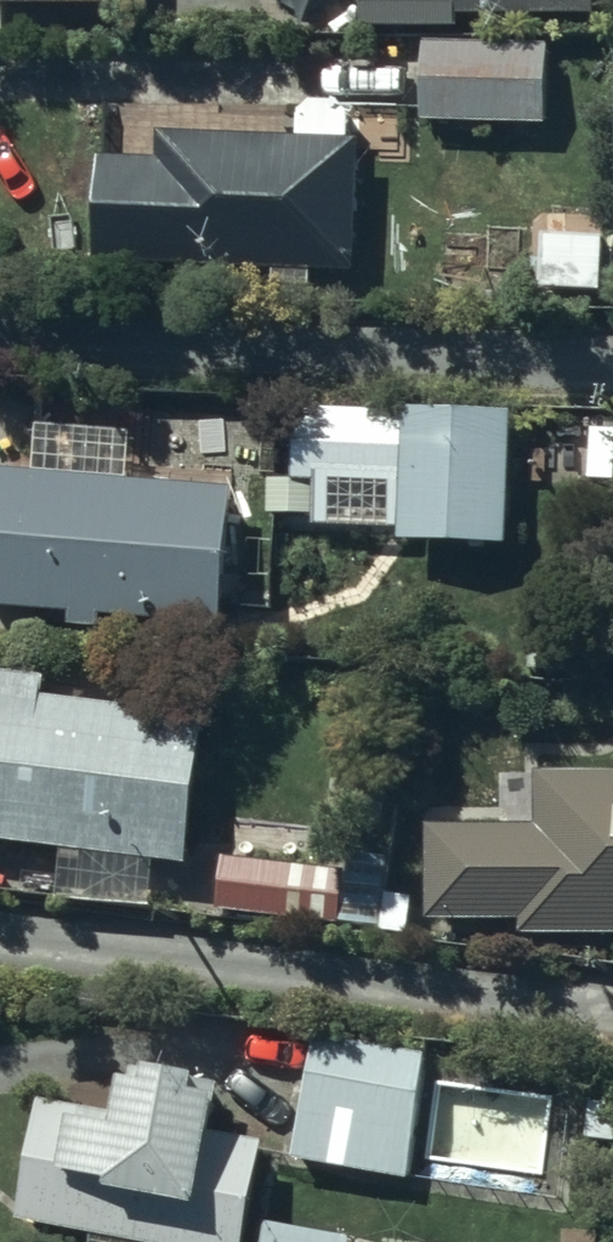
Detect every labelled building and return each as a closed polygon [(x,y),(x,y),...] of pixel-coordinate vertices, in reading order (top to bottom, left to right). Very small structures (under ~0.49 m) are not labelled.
[(3,39),(2,20),(148,18),(148,0),(0,0),(0,39),(3,39)] [(362,38),(460,39),(460,26),(594,31),(594,0),(361,0),(362,38)] [(547,56),(423,57),(421,130),(547,132),(547,56)] [(159,170),(100,169),(99,279),(275,284),(276,297),(313,298),(312,284),(342,285),(342,298),(375,301),(376,154),(351,152),(349,127),(348,126),(347,125),(346,124),(345,122),(343,121),(342,120),(341,119),(339,119),(338,118),(336,117),(335,116),(333,116),(331,115),(330,115),(328,114),(326,114),(325,114),(323,114),(321,114),(320,114),(318,114),(316,115),(315,115),(313,115),(312,116),(310,116),(308,117),(307,118),(305,118),(304,119),(302,120),(301,121),(300,122),(298,123),(297,124),(297,149),(159,147),(159,170)] [(603,307),(605,252),(544,250),(542,305),(603,307)] [(512,427),(294,419),(293,494),(313,495),(312,538),(399,539),(400,557),(510,561),(512,427)] [(0,483),(0,621),(71,625),(71,641),(100,642),(100,629),(225,630),(226,502),(131,501),(131,440),(36,439),(36,483),(0,483)] [(0,689),(0,856),(64,863),(65,872),(84,874),(85,866),(190,876),(205,732),(43,711),(43,694),(0,689)] [(428,836),(430,930),(523,930),(523,943),(612,942),(612,783),(538,783),(538,835),(428,836)] [(346,884),(224,872),(220,918),(340,932),(340,943),(411,941),(411,906),(385,906),(385,870),(345,870),(346,884)] [(423,1059),(316,1043),(298,1167),(405,1183),(423,1059)] [(40,1115),(20,1234),(54,1241),(250,1241),(263,1157),(215,1147),(216,1127),(197,1124),(197,1111),(153,1102),(150,1116),(124,1109),(119,1131),(40,1115)] [(263,1241),(322,1241),(264,1234),(263,1241)]
